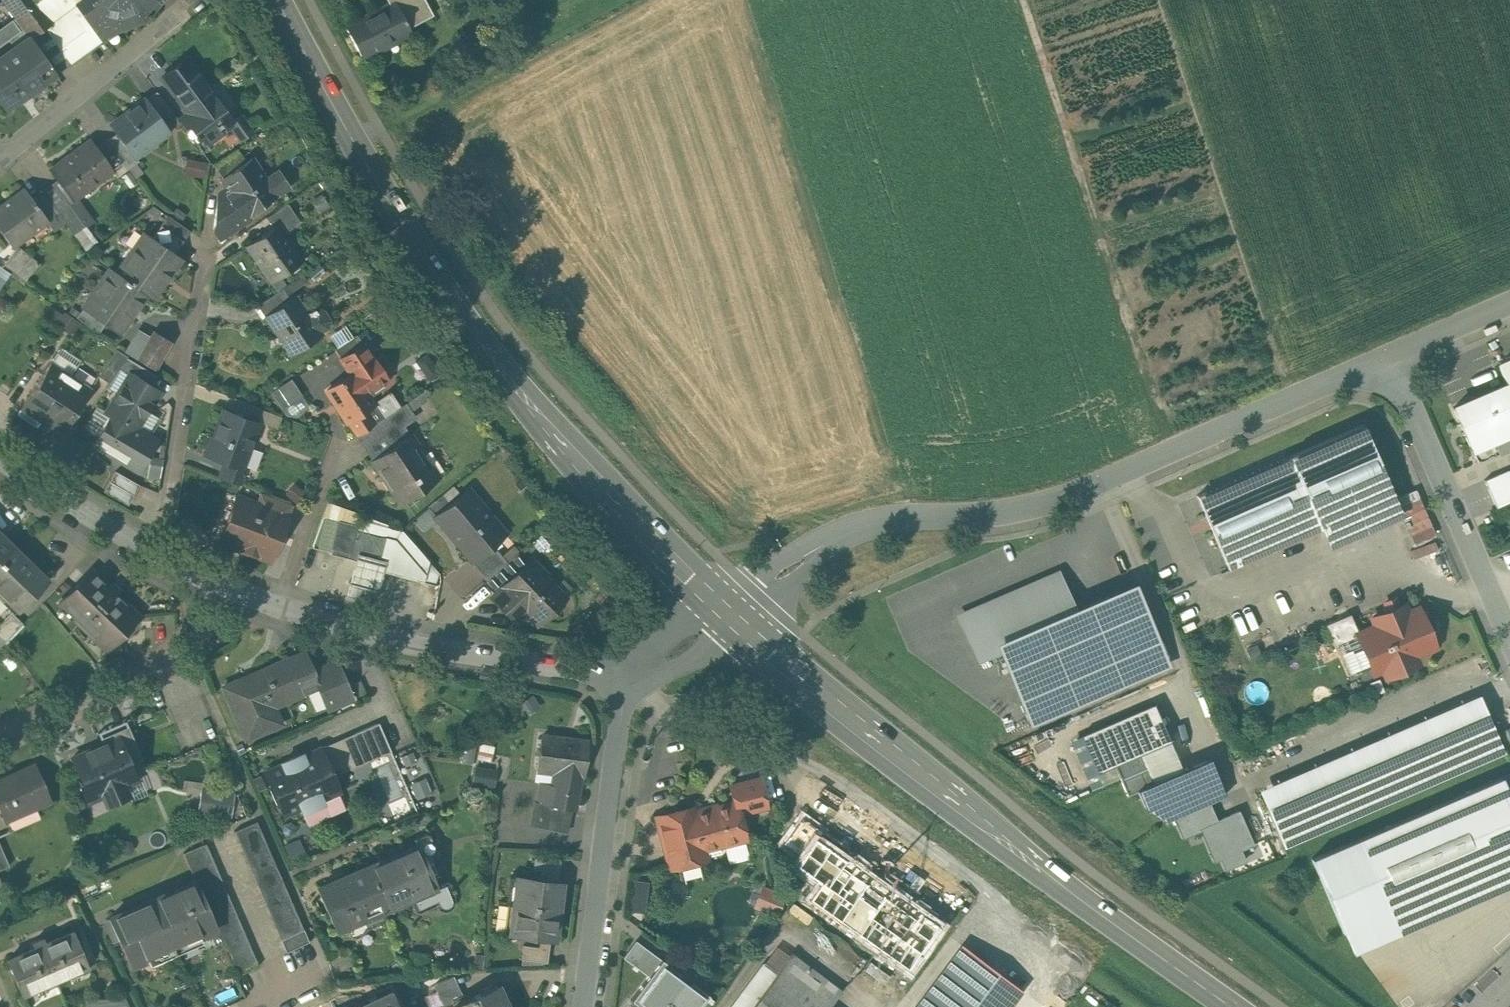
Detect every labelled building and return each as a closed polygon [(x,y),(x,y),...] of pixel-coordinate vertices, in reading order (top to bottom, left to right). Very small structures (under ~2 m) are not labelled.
[(15,15),(26,7),(36,0),(4,0),(15,15)] [(36,0),(26,7),(42,29),(44,27),(52,21),(36,0)] [(52,21),(75,4),(72,0),(36,0),(52,21)] [(75,4),(99,36),(117,23),(118,24),(141,16),(138,12),(148,0),(80,0),(75,4)] [(392,1),(345,25),(362,57),(410,32),(405,23),(424,13),(417,0),(391,0),(392,1)] [(52,21),(44,27),(69,60),(70,61),(100,39),(99,36),(75,4),(52,21)] [(42,29),(26,7),(15,15),(29,35),(31,37),(42,29)] [(0,26),(0,43),(19,30),(11,18),(0,26)] [(69,60),(44,27),(42,29),(31,37),(29,35),(25,38),(29,43),(31,42),(52,71),(53,72),(69,60)] [(0,56),(0,100),(5,106),(53,72),(52,71),(31,42),(29,43),(25,38),(0,56)] [(215,94),(188,56),(161,76),(188,113),(188,114),(211,97),(215,94)] [(169,109),(155,90),(146,97),(160,116),(169,109)] [(168,129),(144,97),(109,123),(115,131),(133,156),(134,155),(168,129)] [(211,97),(188,114),(188,113),(179,120),(197,145),(209,137),(202,129),(212,122),(215,126),(219,123),(219,122),(226,117),(211,97)] [(253,131),(240,113),(228,122),(241,140),(253,131)] [(133,156),(115,131),(105,138),(126,167),(137,159),(134,155),(133,156)] [(89,138),(49,167),(72,198),(111,170),(112,169),(95,145),(89,138)] [(126,167),(105,138),(95,145),(112,169),(111,170),(115,175),(126,167)] [(222,176),(221,177),(228,188),(245,213),(247,213),(247,214),(275,193),(265,178),(250,157),(222,176)] [(284,182),(279,174),(273,173),(265,178),(275,193),(283,188),(284,182)] [(0,203),(0,230),(11,245),(45,220),(47,219),(30,196),(22,187),(0,203)] [(245,213),(228,188),(217,195),(212,227),(217,234),(247,214),(247,213),(245,213)] [(56,210),(40,189),(30,196),(47,219),(45,220),(52,229),(64,221),(56,210)] [(84,225),(67,202),(56,210),(64,221),(72,233),(84,225)] [(293,220),(283,205),(266,216),(272,226),(277,223),(281,228),(293,220)] [(166,213),(153,233),(175,249),(189,229),(166,213)] [(281,228),(277,223),(272,226),(246,244),(270,279),(301,258),(281,228)] [(178,257),(143,232),(115,271),(144,292),(150,297),(178,257)] [(25,277),(37,262),(16,245),(4,260),(25,277)] [(0,265),(0,284),(9,271),(0,265)] [(115,271),(109,267),(82,305),(104,321),(118,330),(144,292),(115,272),(115,271)] [(282,286),(256,303),(263,314),(289,297),(282,286)] [(306,311),(294,294),(289,297),(263,314),(289,353),(320,333),(318,330),(325,325),(327,318),(321,310),(314,309),(312,307),(306,311)] [(104,321),(82,305),(75,316),(97,331),(104,321)] [(153,330),(136,356),(151,366),(168,339),(153,330)] [(368,352),(356,334),(334,348),(345,365),(366,351),(367,353),(368,352)] [(115,348),(97,374),(108,381),(125,356),(126,355),(115,348)] [(126,355),(125,356),(118,367),(128,373),(129,372),(149,384),(156,374),(126,355)] [(385,379),(371,357),(351,371),(351,372),(353,371),(366,391),(385,379)] [(1497,363),(1505,383),(1509,394),(1509,357),(1497,363)] [(50,360),(19,406),(39,420),(70,374),(50,360)] [(366,391),(353,371),(351,372),(325,389),(346,420),(364,408),(373,402),(366,391)] [(149,384),(129,372),(128,373),(106,410),(110,412),(135,427),(157,389),(149,384)] [(70,374),(39,420),(59,433),(90,387),(70,374)] [(286,408),(308,398),(297,375),(276,384),(286,408)] [(1451,406),(1475,461),(1509,445),(1509,394),(1505,383),(1451,406)] [(421,391),(404,402),(409,408),(425,397),(421,391)] [(373,422),(356,433),(372,458),(408,434),(401,424),(413,416),(409,408),(404,402),(373,422)] [(259,423),(221,408),(205,451),(224,458),(218,475),(239,482),(245,466),(243,465),(259,423)] [(364,408),(346,420),(356,433),(373,422),(364,408)] [(135,427),(110,412),(92,442),(137,469),(155,439),(135,427)] [(1361,422),(1288,454),(1319,527),(1393,495),(1361,422)] [(372,458),(371,459),(399,501),(438,476),(421,452),(420,453),(408,435),(410,434),(409,433),(408,434),(372,458)] [(1319,527),(1288,454),(1195,494),(1227,567),(1319,527)] [(106,488),(132,502),(144,480),(119,466),(106,488)] [(1506,468),(1483,478),(1495,506),(1509,499),(1509,476),(1506,468)] [(157,475),(145,473),(141,496),(153,498),(157,475)] [(299,500),(308,489),(297,480),(288,491),(299,500)] [(467,488),(435,515),(472,559),(491,543),(504,532),(467,488)] [(257,500),(235,492),(217,538),(269,558),(276,540),(271,538),(285,500),(260,491),(257,500)] [(322,515),(311,544),(329,550),(330,547),(328,546),(336,519),(322,515)] [(429,559),(402,528),(369,516),(365,526),(360,524),(358,529),(386,536),(379,562),(384,564),(382,569),(424,580),(429,559)] [(354,524),(336,519),(328,546),(330,547),(329,550),(329,551),(330,551),(330,550),(376,562),(375,563),(376,564),(379,562),(386,536),(358,529),(353,528),(354,524)] [(12,545),(0,534),(0,557),(12,545)] [(505,560),(491,543),(472,559),(470,560),(484,577),(505,560)] [(12,545),(0,557),(0,592),(17,609),(46,578),(12,545)] [(386,559),(358,552),(346,594),(374,602),(386,559)] [(484,577),(481,580),(494,593),(525,562),(515,552),(505,560),(484,577)] [(494,593),(493,595),(515,617),(528,605),(540,617),(563,594),(542,573),(543,572),(529,558),(525,562),(494,593)] [(107,585),(89,568),(58,601),(105,647),(137,614),(116,594),(116,592),(108,585),(107,585)] [(979,655),(1001,646),(1000,643),(1073,612),(1057,574),(962,615),(979,655)] [(1073,612),(1000,643),(1001,646),(1033,719),(1164,663),(1131,586),(1073,612)] [(1416,606),(1406,610),(1403,603),(1370,616),(1373,624),(1355,631),(1372,671),(1381,667),(1384,675),(1416,661),(1413,654),(1432,645),(1416,606)] [(0,621),(0,637),(3,640),(21,622),(10,611),(0,621)] [(312,669),(306,656),(295,661),(293,655),(289,656),(304,690),(317,684),(311,670),(312,669)] [(289,656),(222,686),(245,736),(266,727),(258,710),(304,690),(289,656)] [(312,669),(311,670),(317,684),(326,705),(350,695),(334,660),(312,669)] [(1152,702),(1079,734),(1095,770),(1113,763),(1141,750),(1168,739),(1152,702)] [(1478,702),(1257,797),(1280,852),(1502,757),(1478,702)] [(102,742),(71,756),(81,777),(77,779),(87,800),(102,794),(106,803),(128,793),(124,785),(136,779),(129,763),(141,758),(127,725),(99,737),(102,742)] [(587,740),(539,734),(537,769),(555,771),(552,784),(540,781),(536,800),(534,799),(529,824),(565,831),(569,807),(574,808),(581,774),(582,774),(587,740)] [(319,746),(302,754),(301,752),(280,761),(281,763),(264,770),(270,782),(268,783),(276,801),(277,800),(283,813),(299,806),(301,810),(322,801),(320,797),(338,789),(319,746)] [(1141,750),(1113,763),(1126,794),(1136,789),(1135,788),(1154,780),(1141,750)] [(1154,780),(1135,788),(1136,789),(1143,806),(1162,820),(1172,815),(1208,800),(1224,793),(1208,756),(1154,780)] [(33,763),(13,772),(14,774),(0,780),(0,810),(4,819),(50,800),(33,763)] [(1311,857),(1353,952),(1509,883),(1509,800),(1499,775),(1311,857)] [(758,777),(729,784),(733,801),(734,801),(737,812),(765,805),(758,777)] [(203,810),(236,813),(238,788),(206,785),(203,810)] [(1216,819),(1208,800),(1172,815),(1182,837),(1199,829),(1213,861),(1219,858),(1224,868),(1245,860),(1240,849),(1253,843),(1238,809),(1216,819)] [(733,801),(699,810),(698,806),(691,808),(690,806),(656,814),(670,866),(704,857),(701,847),(744,836),(743,834),(747,828),(745,822),(740,819),(739,819),(737,812),(734,801),(733,801)] [(822,830),(802,816),(783,843),(799,854),(814,833),(817,836),(822,830)] [(255,820),(233,830),(242,851),(265,841),(255,820)] [(415,844),(364,866),(382,908),(409,896),(435,884),(434,883),(424,860),(436,855),(426,832),(412,838),(415,844)] [(939,922),(817,836),(814,833),(799,854),(792,865),(816,882),(804,898),(905,969),(939,922)] [(265,841),(242,851),(252,873),(274,863),(265,841)] [(252,951),(205,842),(182,851),(214,925),(230,961),(252,951)] [(559,856),(533,853),(532,867),(557,870),(559,856)] [(274,863),(252,873),(261,894),(284,884),(274,863)] [(364,866),(316,887),(334,928),(348,922),(382,908),(364,866)] [(560,881),(516,875),(512,903),(556,909),(560,881)] [(650,877),(635,877),(634,912),(650,912),(650,877)] [(194,878),(108,915),(129,962),(214,925),(194,878)] [(435,884),(409,896),(414,909),(418,911),(434,903),(437,906),(440,909),(444,909),(448,908),(451,906),(453,903),(454,899),(453,895),(454,894),(452,890),(453,889),(452,886),(451,887),(448,881),(443,879),(434,883),(435,884)] [(284,884),(261,894),(270,915),(293,905),(284,884)] [(764,884),(758,904),(784,910),(789,890),(764,884)] [(556,909),(512,903),(509,931),(553,937),(556,909)] [(293,905),(270,915),(280,937),(302,927),(293,905)] [(382,908),(348,922),(350,926),(348,930),(350,934),(354,936),(363,932),(365,928),(387,919),(382,908)] [(302,927),(280,937),(285,950),(308,940),(302,927)] [(86,963),(71,929),(44,941),(41,934),(30,939),(33,946),(6,957),(20,990),(34,984),(35,986),(52,978),(52,977),(66,971),(86,963)] [(707,993),(635,939),(623,956),(648,975),(631,998),(639,1005),(638,1006),(697,1006),(707,993)] [(547,946),(522,943),(520,957),(546,960),(547,946)] [(913,1006),(1006,1006),(1020,988),(961,943),(913,1006)] [(252,951),(230,961),(235,973),(258,963),(252,951)] [(790,951),(776,970),(748,1006),(826,1006),(840,989),(790,951)] [(727,1006),(748,1006),(776,970),(763,960),(727,1006)] [(452,974),(433,983),(443,1003),(451,999),(461,994),(452,974)] [(468,996),(466,992),(461,994),(451,999),(453,1003),(452,1003),(454,1006),(507,1006),(495,983),(468,996)] [(364,1003),(365,1006),(398,1006),(390,991),(364,1003)] [(1447,1006),(1472,1006),(1458,994),(1447,1006)] [(123,995),(95,997),(95,1006),(129,1006),(123,995)] [(95,997),(83,998),(83,1006),(95,1006),(95,997)]
